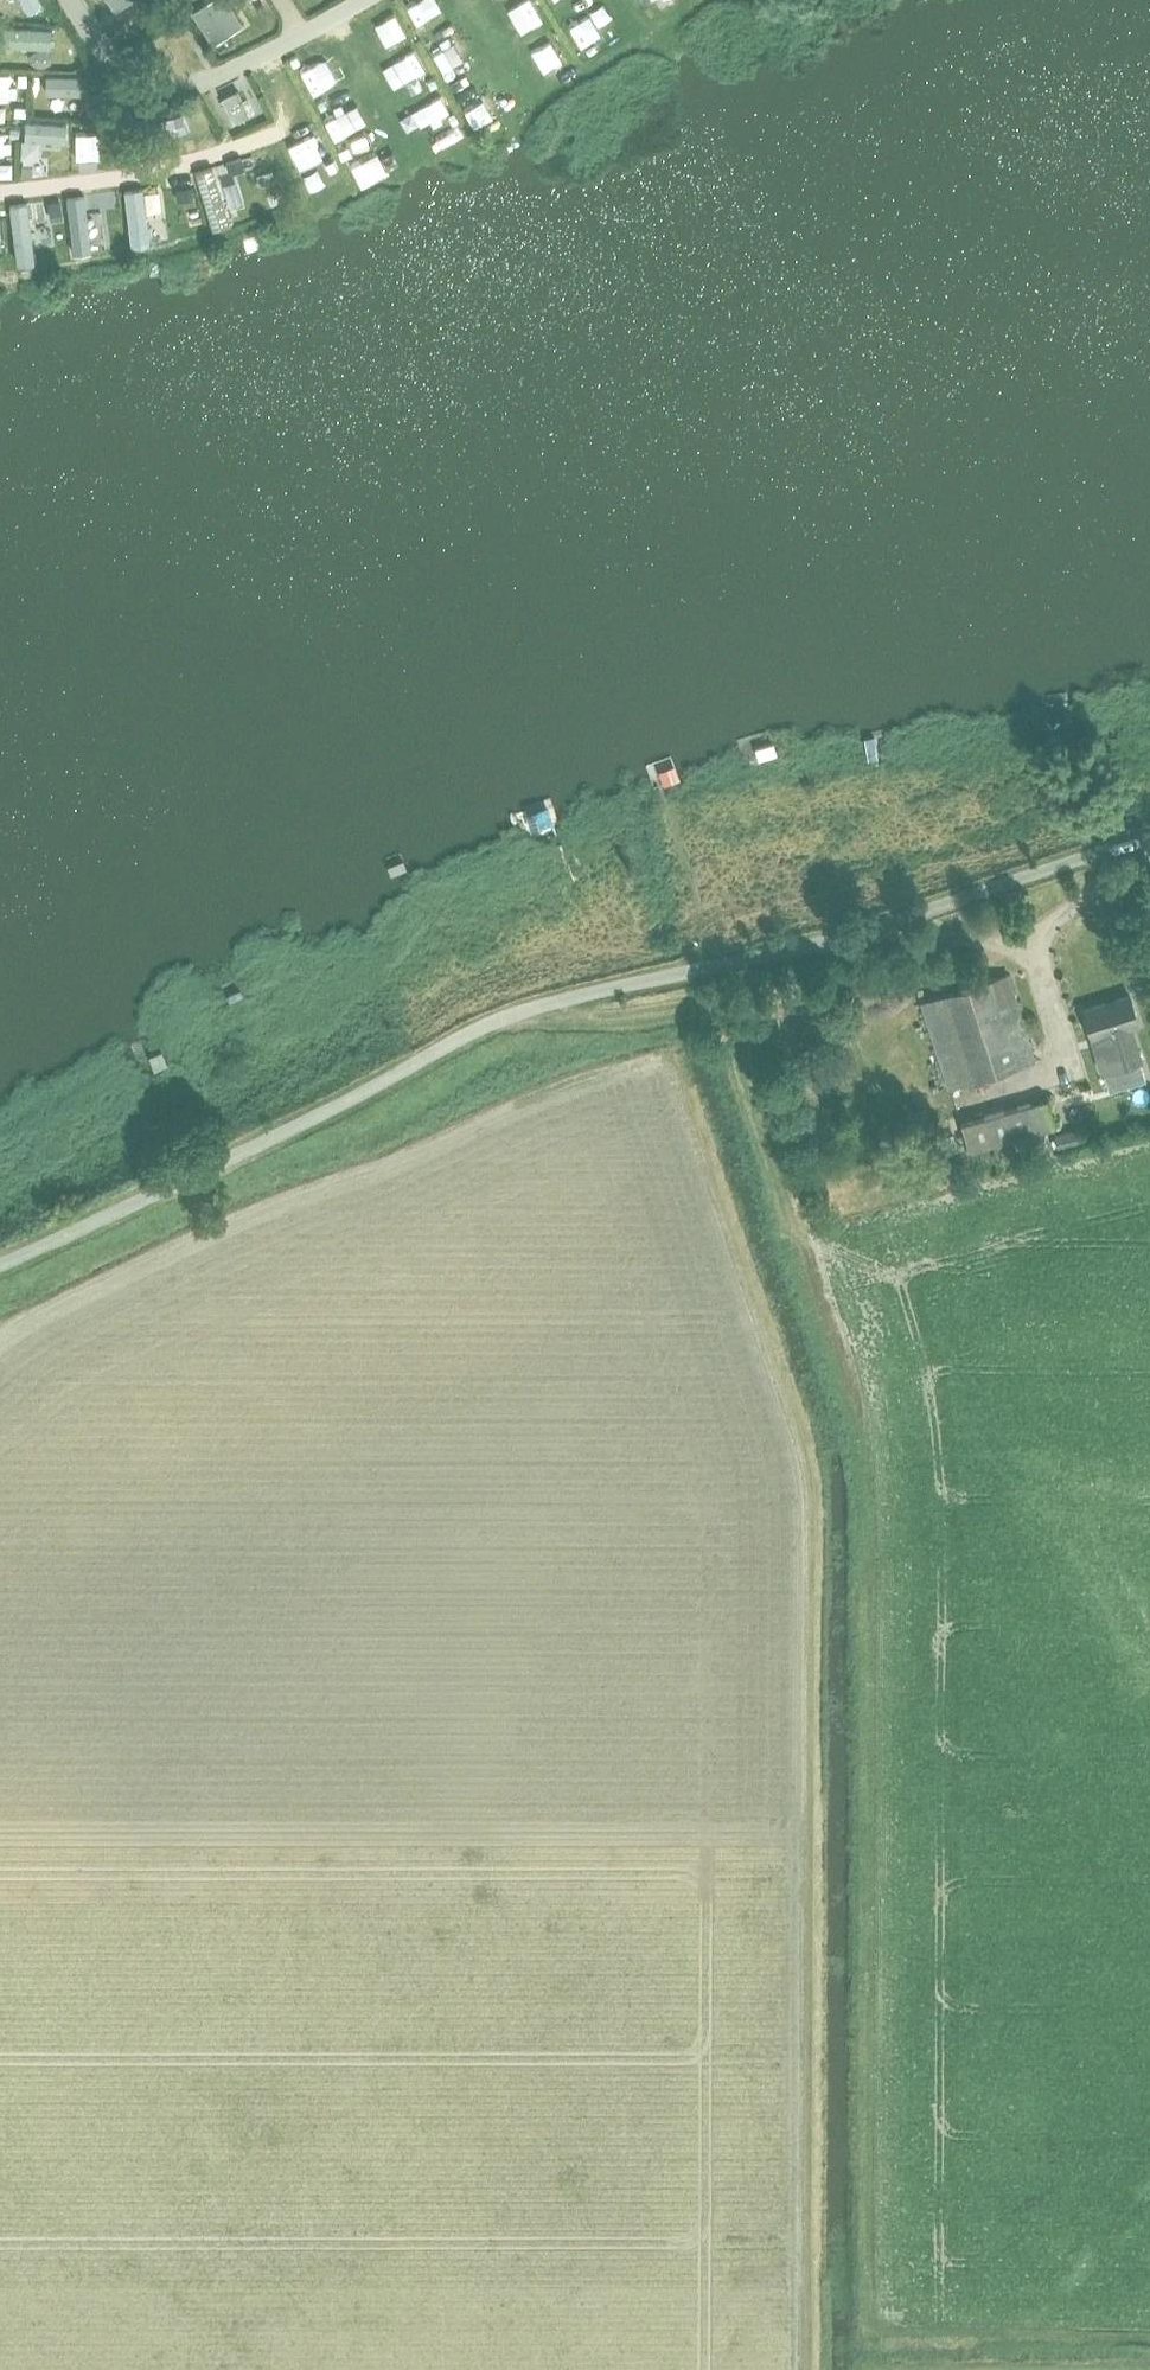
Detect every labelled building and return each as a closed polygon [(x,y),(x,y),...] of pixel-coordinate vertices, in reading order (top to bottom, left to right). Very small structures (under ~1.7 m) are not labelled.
[(140,0),(110,0),(118,14),(140,0)] [(183,3),(189,13),(197,8),(192,0),(188,0),(183,3)] [(196,16),(215,46),(245,28),(227,0),(221,0),(196,16)] [(394,0),(370,11),(381,35),(404,24),(394,0)] [(417,25),(448,7),(444,0),(412,0),(405,4),(417,25)] [(501,14),(532,2),(531,0),(496,0),(501,14)] [(645,11),(664,17),(669,0),(648,0),(645,11)] [(559,25),(582,48),(595,35),(573,12),(559,25)] [(37,24),(0,23),(0,51),(36,52),(37,24)] [(544,29),(530,36),(542,59),(556,52),(544,29)] [(430,46),(436,62),(465,52),(459,35),(430,46)] [(291,62),(300,81),(332,64),(323,46),(291,62)] [(418,47),(395,57),(407,82),(429,71),(418,47)] [(10,96),(12,70),(0,69),(0,95),(10,96)] [(33,100),(57,100),(57,85),(81,85),(81,69),(32,70),(33,100)] [(27,73),(17,73),(17,85),(27,85),(27,73)] [(240,90),(224,97),(236,123),(252,115),(240,90)] [(444,92),(418,102),(427,126),(453,116),(444,92)] [(181,117),(196,111),(190,97),(175,103),(181,117)] [(97,104),(96,119),(105,119),(106,105),(97,104)] [(347,105),(321,117),(329,134),(355,122),(347,105)] [(26,107),(15,107),(15,116),(26,116),(26,107)] [(10,135),(10,116),(0,116),(0,135),(10,135)] [(20,120),(17,153),(58,157),(61,124),(20,120)] [(103,122),(88,121),(87,144),(103,144),(103,122)] [(290,154),(316,147),(310,125),(284,132),(290,154)] [(375,141),(383,155),(396,149),(389,134),(375,141)] [(354,184),(378,171),(366,149),(342,162),(354,184)] [(242,157),(228,161),(231,171),(246,167),(242,157)] [(22,161),(22,174),(33,175),(34,162),(22,161)] [(156,185),(122,186),(124,237),(147,236),(146,208),(157,207),(156,185)] [(192,187),(176,189),(177,201),(194,199),(192,187)] [(102,193),(68,195),(69,216),(103,214),(102,193)] [(7,253),(22,251),(16,201),(0,203),(7,253)] [(62,202),(50,203),(51,218),(63,217),(62,202)] [(1060,714),(1058,707),(1049,710),(1051,716),(1060,714)] [(879,761),(874,737),(863,739),(868,762),(879,761)] [(774,742),(756,747),(759,758),(777,752),(774,742)] [(675,768),(661,773),(664,783),(679,778),(675,768)] [(531,830),(545,825),(540,811),(526,816),(531,830)] [(402,860),(388,866),(391,874),(406,868),(402,860)] [(1011,973),(925,1001),(953,1087),(1039,1059),(1011,973)] [(227,994),(230,1001),(243,994),(240,988),(227,994)] [(1129,994),(1083,1008),(1103,1072),(1141,1060),(1130,1025),(1138,1023),(1129,994)] [(159,1067),(167,1064),(164,1056),(156,1059),(159,1067)] [(1050,1099),(965,1123),(973,1150),(1058,1126),(1050,1099)] [(1076,1128),(1054,1134),(1058,1148),(1080,1142),(1076,1128)] [(1044,1130),(1016,1138),(1020,1151),(1048,1143),(1044,1130)] [(954,1134),(936,1138),(941,1156),(959,1152),(954,1134)]
